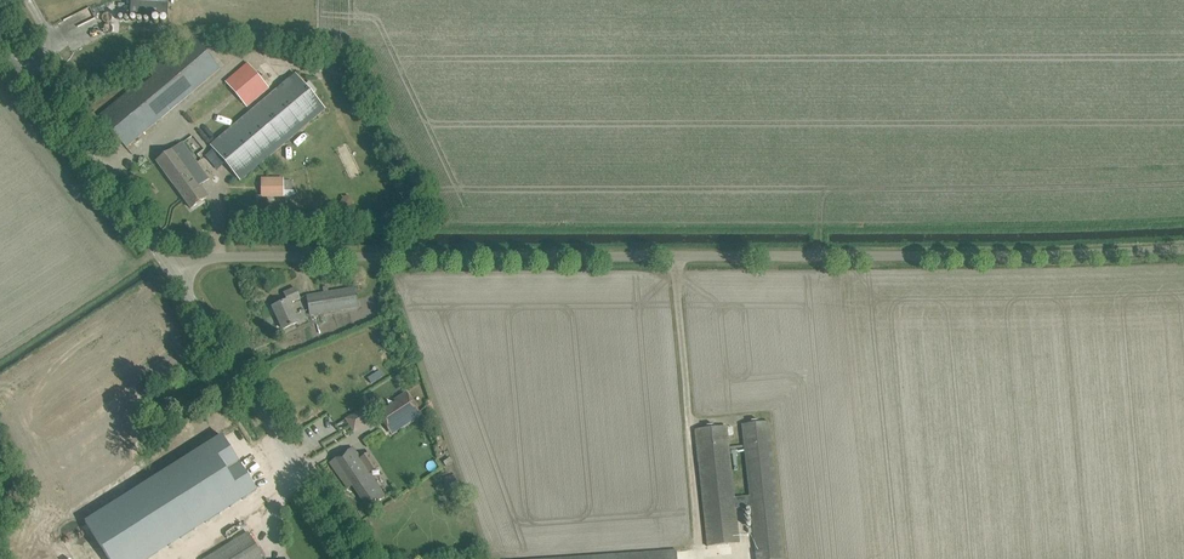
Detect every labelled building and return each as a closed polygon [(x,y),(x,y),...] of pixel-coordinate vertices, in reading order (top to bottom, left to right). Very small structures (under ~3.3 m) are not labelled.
[(168,18),(169,0),(132,0),(131,16),(168,18)] [(91,6),(67,18),(73,28),(96,17),(91,6)] [(163,60),(145,75),(149,80),(143,86),(140,83),(109,108),(100,116),(126,148),(136,140),(221,69),(197,40),(167,65),(163,60)] [(269,88),(254,70),(235,86),(250,104),(269,88)] [(210,145),(240,181),(325,110),(295,74),(210,145)] [(208,178),(191,154),(182,143),(157,161),(191,209),(207,197),(199,186),(208,178)] [(268,195),(284,195),(284,180),(268,179),(268,195)] [(343,197),(341,203),(345,208),(351,208),(354,201),(350,196),(343,197)] [(289,303),(300,298),(295,288),(284,292),(288,300),(273,307),(283,329),(298,323),(289,303)] [(358,307),(355,288),(307,295),(310,314),(358,307)] [(386,425),(389,431),(419,411),(406,392),(394,400),(396,403),(379,414),(386,425)] [(345,419),(354,433),(359,429),(351,415),(345,419)] [(769,422),(742,424),(750,495),(734,497),(727,426),(695,429),(708,546),(739,543),(736,509),(751,507),(757,558),(784,558),(769,422)] [(221,438),(88,522),(112,558),(147,558),(255,491),(221,438)] [(330,463),(348,489),(352,486),(368,509),(386,497),(353,448),(340,456),(330,463)] [(458,478),(444,483),(450,498),(463,494),(458,478)] [(264,558),(248,532),(205,558),(265,558),(264,558)] [(678,551),(562,558),(678,558),(678,551)]
